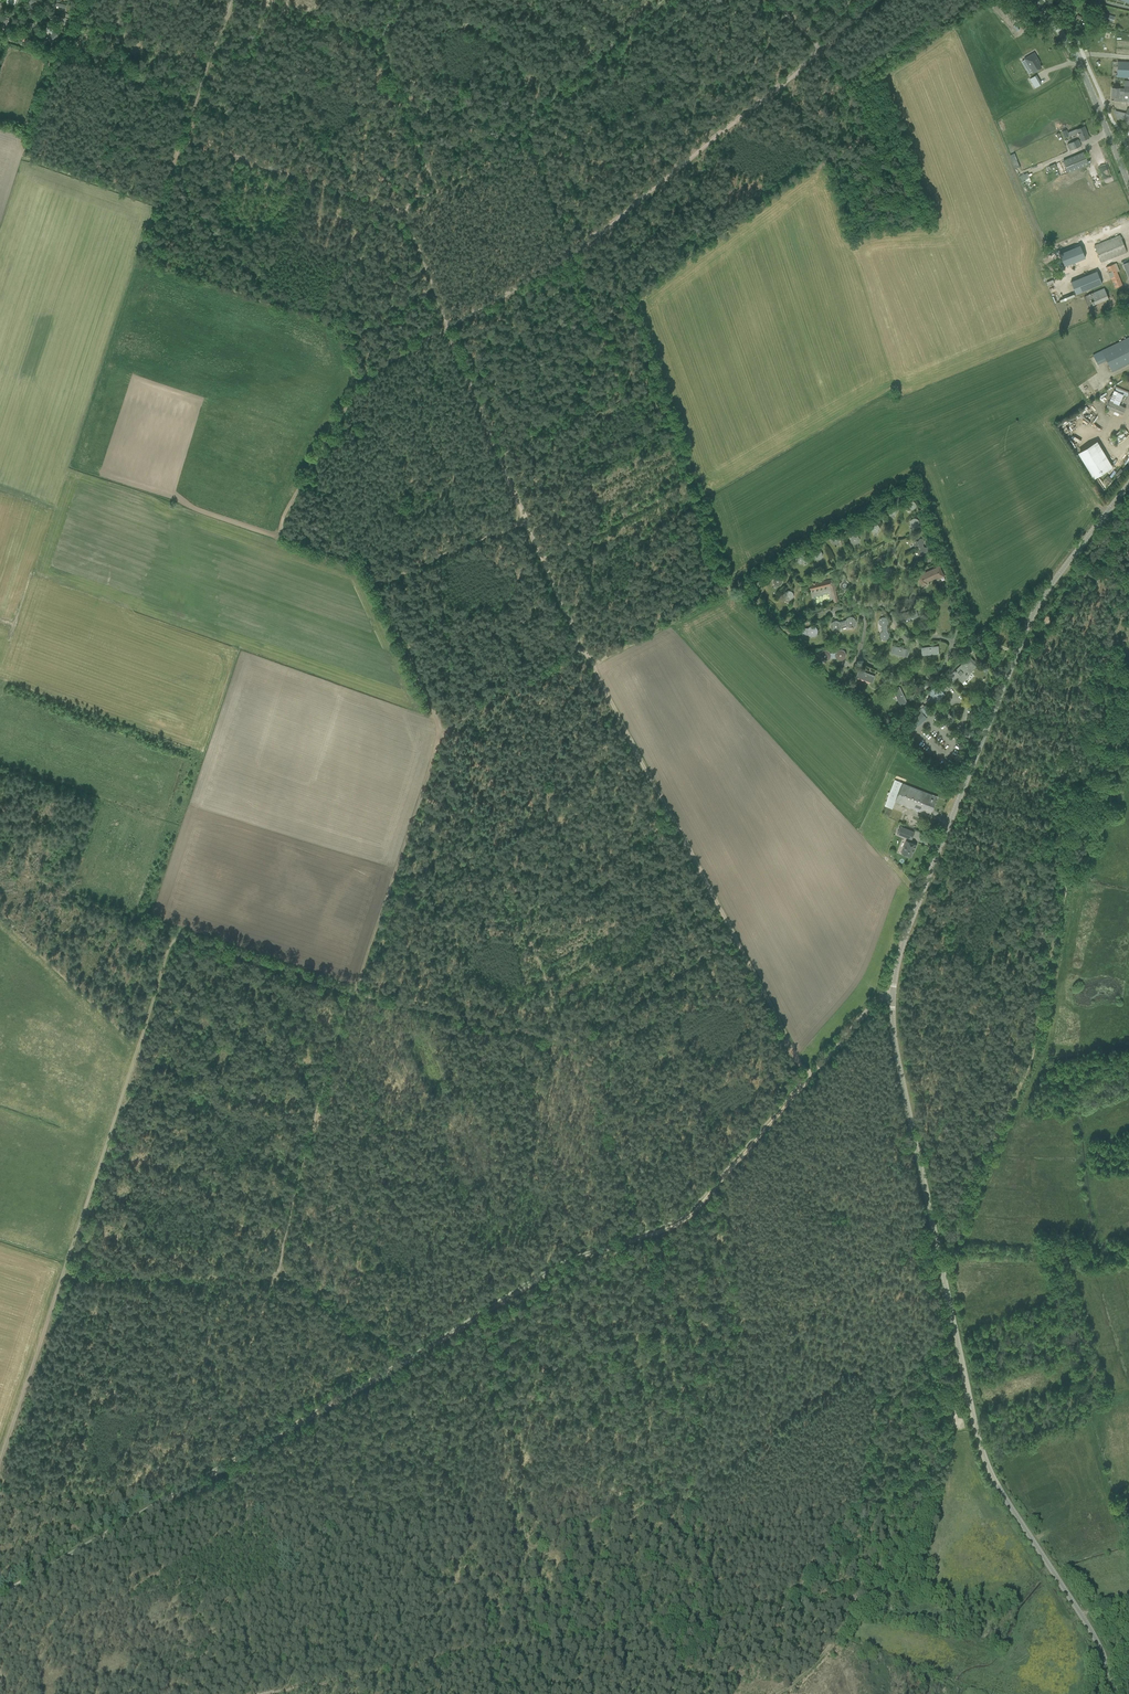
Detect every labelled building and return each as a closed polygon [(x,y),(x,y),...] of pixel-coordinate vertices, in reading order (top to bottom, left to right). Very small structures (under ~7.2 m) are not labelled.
[(1034,53),(1025,59),(1033,72),(1042,67),(1039,63),(1038,61),(1039,61),(1034,53)] [(1128,77),(1128,62),(1118,61),(1117,75),(1116,75),(1116,77),(1128,77)] [(1035,76),(1040,86),(1051,80),(1047,71),(1035,76)] [(1123,101),(1128,102),(1128,81),(1124,81),(1124,88),(1119,88),(1112,88),(1111,97),(1113,97),(1113,101),(1119,101),(1119,99),(1123,99),(1123,101)] [(1070,136),(1078,133),(1081,140),(1089,137),(1084,126),(1077,129),(1068,132),(1070,136)] [(1067,144),(1070,150),(1081,145),(1078,139),(1067,144)] [(1083,152),(1072,156),(1077,169),(1089,164),(1083,152)] [(1095,187),(1101,185),(1099,179),(1097,180),(1094,171),(1090,172),(1095,187)] [(1028,172),(1020,176),(1022,181),(1030,177),(1028,172)] [(1094,245),(1101,263),(1127,252),(1120,235),(1094,245)] [(1080,245),(1059,253),(1064,266),(1085,257),(1080,245)] [(1116,263),(1106,267),(1109,272),(1108,272),(1110,278),(1110,277),(1111,280),(1115,288),(1122,285),(1117,272),(1119,271),(1116,263)] [(1097,271),(1070,282),(1075,293),(1101,282),(1097,271)] [(1084,296),(1088,307),(1108,298),(1104,288),(1084,296)] [(1112,371),(1128,363),(1128,337),(1102,350),(1112,371)] [(1106,408),(1122,415),(1125,407),(1109,400),(1106,408)] [(1090,409),(1091,410),(1086,417),(1090,420),(1096,412),(1091,408),(1090,409)] [(1111,468),(1096,444),(1079,454),(1094,478),(1111,468)] [(906,505),(906,506),(907,507),(907,508),(908,509),(909,510),(910,510),(911,510),(912,510),(913,510),(914,509),(915,508),(915,507),(916,507),(916,506),(916,505),(916,504),(915,503),(915,502),(914,502),(913,501),(912,501),(911,501),(910,501),(909,501),(908,502),(907,502),(907,503),(907,504),(906,505)] [(889,515),(890,515),(891,516),(892,516),(893,516),(894,515),(895,515),(895,514),(896,514),(896,513),(896,512),(897,511),(896,510),(896,509),(896,508),(895,508),(895,507),(894,507),(893,507),(892,506),(891,506),(890,507),(889,508),(888,508),(888,509),(887,510),(887,511),(887,512),(888,513),(888,514),(889,514),(889,515)] [(910,523),(910,524),(910,525),(911,525),(911,526),(912,527),(913,527),(914,527),(915,527),(916,527),(917,527),(918,526),(919,525),(919,524),(919,523),(919,522),(919,521),(919,520),(918,520),(917,519),(916,518),(915,518),(914,518),(913,518),(912,518),(912,519),(911,519),(911,520),(910,521),(910,522),(910,523)] [(872,532),(873,533),(874,533),(875,533),(876,533),(877,532),(878,532),(879,531),(879,530),(879,529),(879,528),(879,527),(879,526),(878,525),(877,524),(876,524),(875,524),(874,524),(873,524),(872,524),(872,525),(871,525),(871,526),(870,527),(870,528),(870,529),(870,530),(871,530),(871,531),(872,532)] [(832,543),(833,543),(833,544),(834,544),(835,544),(836,544),(837,543),(838,543),(839,542),(839,541),(839,540),(839,539),(839,538),(839,537),(838,536),(837,535),(836,535),(835,535),(834,535),(833,535),(832,535),(832,536),(831,536),(831,537),(830,538),(830,539),(830,540),(831,541),(831,542),(832,543)] [(850,539),(850,540),(850,541),(851,542),(851,543),(852,543),(853,544),(854,544),(855,544),(856,544),(857,543),(858,543),(858,542),(859,542),(859,541),(859,540),(859,539),(859,538),(859,537),(858,536),(857,536),(857,535),(856,535),(855,535),(854,535),(853,535),(852,535),(852,536),(851,536),(851,537),(850,538),(850,539)] [(923,546),(923,544),(924,542),(923,539),(920,539),(918,541),(915,541),(913,544),(914,547),(918,547),(918,548),(923,546)] [(918,548),(919,549),(917,552),(919,555),(922,555),(923,553),(927,553),(928,550),(927,547),(924,547),(923,546),(918,548)] [(816,559),(816,560),(817,560),(818,560),(819,560),(820,559),(821,559),(822,558),(822,557),(822,556),(823,556),(823,555),(823,554),(822,554),(822,553),(821,552),(820,551),(819,551),(818,551),(817,551),(816,551),(815,552),(814,552),(814,553),(813,554),(813,555),(813,556),(814,557),(814,558),(815,559),(816,559)] [(796,559),(796,560),(796,561),(797,562),(798,563),(799,564),(800,564),(801,564),(802,564),(803,564),(803,563),(804,563),(805,562),(805,561),(805,560),(805,559),(805,558),(805,557),(804,556),(803,555),(802,555),(801,555),(800,555),(799,555),(798,555),(798,556),(797,556),(797,557),(796,557),(796,558),(796,559)] [(932,580),(938,577),(938,579),(944,576),(940,566),(928,571),(932,580)] [(928,571),(917,576),(922,586),(928,584),(927,582),(932,580),(928,571)] [(773,581),(773,582),(773,583),(774,584),(774,585),(775,585),(776,586),(777,586),(778,586),(779,586),(780,585),(781,585),(781,584),(782,583),(782,582),(782,581),(782,580),(782,579),(781,579),(781,578),(780,578),(780,577),(779,577),(778,577),(777,577),(776,577),(775,577),(775,578),(774,578),(773,579),(773,580),(773,581)] [(809,585),(810,591),(830,586),(834,602),(839,601),(834,579),(815,583),(815,582),(812,583),(813,584),(809,585)] [(784,595),(784,596),(784,597),(785,598),(786,599),(787,600),(788,600),(789,600),(790,600),(791,599),(792,598),(793,598),(793,597),(793,596),(793,595),(793,594),(793,593),(793,592),(792,592),(791,591),(790,591),(789,590),(788,590),(787,590),(787,591),(786,591),(785,592),(784,593),(784,594),(784,595)] [(916,609),(899,614),(902,622),(918,617),(916,609)] [(844,627),(847,626),(848,627),(849,627),(851,627),(852,627),(853,627),(854,626),(855,626),(855,625),(856,624),(856,623),(856,622),(856,620),(855,619),(855,618),(854,618),(853,617),(852,617),(851,617),(850,617),(848,617),(847,618),(846,619),(846,620),(842,621),(844,627)] [(887,628),(887,624),(888,623),(888,622),(888,621),(888,620),(887,619),(886,618),(885,617),(884,617),(883,617),(882,617),(881,617),(881,618),(880,619),(879,619),(879,620),(879,621),(879,622),(879,623),(879,624),(880,625),(881,626),(881,629),(887,628)] [(842,621),(839,622),(838,621),(837,621),(836,621),(835,621),(834,621),(833,622),(832,622),(831,623),(831,624),(830,625),(830,626),(831,628),(831,629),(832,629),(833,630),(834,631),(835,631),(836,631),(837,631),(838,631),(839,630),(840,630),(840,629),(841,628),(844,627),(842,621)] [(805,628),(801,628),(800,627),(799,626),(798,626),(797,626),(796,626),(795,626),(794,627),(793,628),(792,628),(792,629),(792,631),(792,632),(792,633),(792,634),(793,635),(794,635),(795,636),(796,636),(797,637),(798,636),(799,636),(800,636),(801,635),(804,635),(805,628)] [(804,635),(808,635),(809,636),(810,636),(811,636),(812,637),(813,636),(814,636),(815,636),(816,635),(817,634),(817,633),(817,632),(817,631),(817,630),(817,629),(816,628),(815,627),(814,626),(813,626),(812,626),(811,626),(810,626),(809,627),(808,628),(805,628),(804,635)] [(881,629),(882,632),(881,632),(880,633),(880,634),(880,635),(880,636),(880,637),(880,638),(881,638),(882,639),(882,640),(883,640),(884,640),(885,640),(886,640),(887,639),(888,639),(888,638),(889,637),(889,636),(889,635),(889,634),(888,633),(888,632),(887,628),(881,629)] [(965,638),(969,647),(973,645),(969,636),(965,638)] [(892,646),(891,653),(905,657),(907,657),(909,649),(892,646)] [(921,647),(922,655),(939,654),(938,646),(921,647)] [(833,658),(836,658),(837,659),(838,659),(839,660),(840,660),(841,660),(842,659),(843,659),(844,658),(845,657),(845,656),(846,655),(846,654),(845,653),(845,652),(844,651),(843,650),(841,649),(840,649),(839,649),(838,650),(837,650),(836,651),(836,652),(835,652),(833,652),(833,658)] [(833,652),(830,653),(829,652),(828,651),(827,650),(826,650),(825,650),(824,650),(823,650),(822,651),(821,652),(820,652),(820,653),(820,655),(820,656),(820,657),(820,658),(821,659),(822,660),(823,660),(824,660),(825,661),(826,660),(827,660),(828,660),(829,659),(829,658),(833,658),(833,652)] [(969,676),(967,674),(977,665),(969,657),(950,676),(947,679),(950,682),(953,679),(954,681),(957,678),(962,682),(969,676)] [(856,677),(872,683),(875,676),(859,670),(856,677)] [(893,690),(900,705),(907,702),(899,686),(893,690)] [(943,693),(936,686),(935,687),(934,686),(928,692),(931,696),(927,700),(930,703),(930,702),(934,705),(941,698),(938,696),(940,695),(940,696),(943,693)] [(913,722),(908,726),(912,731),(927,718),(926,717),(931,712),(925,705),(920,709),(920,708),(909,718),(913,722)] [(895,801),(930,815),(937,797),(895,780),(885,806),(892,809),(895,801)] [(912,839),(915,832),(900,826),(897,834),(912,839)] [(914,850),(916,844),(906,840),(901,853),(902,854),(903,855),(905,855),(906,855),(911,857),(912,852),(914,849),(914,850)]
